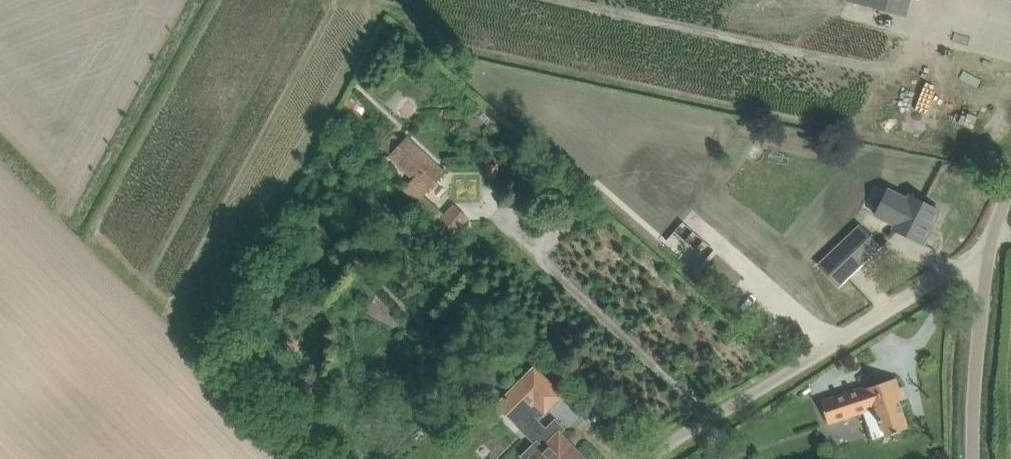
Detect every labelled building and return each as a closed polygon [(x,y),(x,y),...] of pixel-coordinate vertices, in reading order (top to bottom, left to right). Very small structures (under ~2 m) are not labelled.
[(907,15),(910,0),(850,0),(907,15)] [(393,132),(380,146),(414,178),(404,188),(418,201),(413,207),(434,227),(436,225),(450,238),(460,227),(468,218),(454,205),(445,215),(424,195),(444,174),(406,137),(403,141),(393,132)] [(893,187),(886,201),(903,210),(894,229),(919,242),(929,222),(932,224),(939,210),(911,196),(893,187)] [(861,219),(881,241),(891,232),(870,210),(861,219)] [(844,242),(820,264),(839,284),(869,256),(850,236),(844,242)] [(497,406),(534,443),(523,454),(528,458),(584,458),(559,433),(565,427),(556,417),(545,427),(538,420),(543,414),(544,415),(563,396),(535,368),(497,406)] [(821,401),(827,420),(828,424),(876,408),(886,435),(908,427),(899,400),(902,399),(896,378),(865,388),(864,386),(821,401)] [(341,396),(341,400),(344,404),(350,404),(354,401),(355,396),(352,392),(348,391),(344,392),(341,396)] [(727,458),(721,448),(704,458),(705,458),(725,458),(727,458)]
